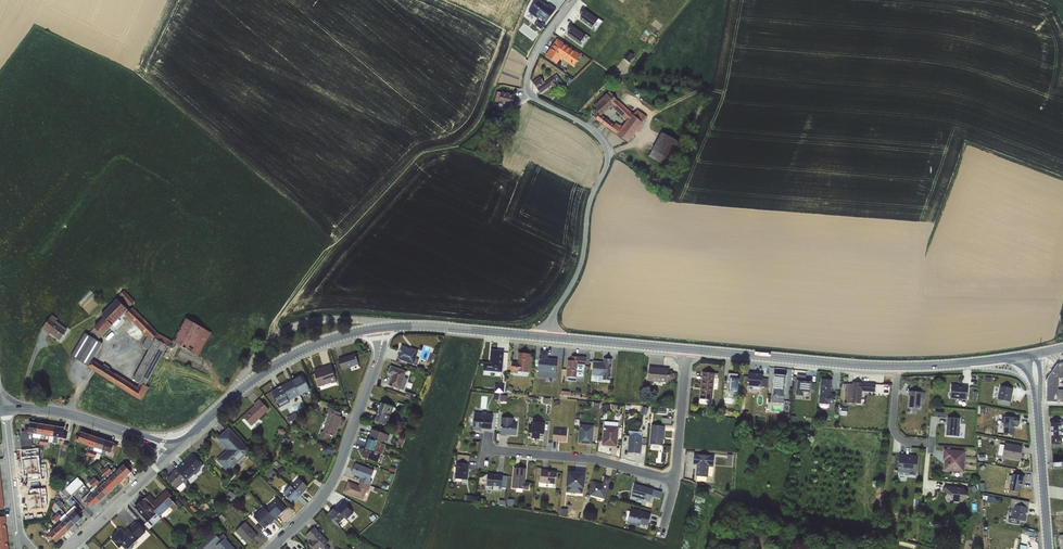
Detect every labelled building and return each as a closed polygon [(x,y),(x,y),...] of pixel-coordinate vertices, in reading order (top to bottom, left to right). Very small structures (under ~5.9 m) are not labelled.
[(527,11),(547,24),(557,8),(548,3),(547,5),(539,0),(534,0),(527,11)] [(584,7),(580,11),(582,13),(578,17),(591,28),(598,20),(584,7)] [(566,33),(577,43),(584,35),(571,23),(568,27),(570,29),(566,33)] [(573,65),(581,53),(557,37),(544,56),(556,64),(561,58),(573,65)] [(542,78),(534,82),(537,89),(545,85),(542,78)] [(500,90),(497,102),(513,107),(516,95),(500,90)] [(592,116),(628,142),(647,115),(637,108),(635,111),(606,91),(594,108),(596,109),(592,116)] [(659,134),(651,150),(652,151),(650,155),(662,162),(671,145),(666,143),(668,139),(659,134)] [(120,294),(130,305),(135,301),(125,290),(120,294)] [(94,328),(103,336),(126,309),(118,301),(94,328)] [(94,359),(87,365),(96,371),(143,401),(151,387),(147,385),(161,359),(167,346),(170,348),(173,342),(199,358),(211,332),(187,318),(173,340),(158,333),(133,308),(126,314),(154,341),(134,379),(132,383),(94,359)] [(52,316),(42,328),(60,342),(70,329),(52,316)] [(102,343),(85,332),(70,356),(87,365),(102,343)] [(413,364),(415,359),(418,351),(402,345),(397,359),(413,365),(413,364)] [(484,362),(483,370),(502,372),(503,351),(491,350),(490,363),(484,362)] [(540,351),(538,371),(538,373),(546,374),(546,372),(556,373),(557,359),(547,358),(548,351),(540,351)] [(355,353),(338,359),(342,370),(359,365),(355,353)] [(512,362),(511,373),(517,373),(517,371),(529,372),(530,354),(518,353),(517,362),(512,362)] [(578,366),(583,366),(585,366),(586,357),(572,356),(571,360),(568,360),(566,376),(577,377),(578,366)] [(593,361),(592,376),(602,377),(602,380),(609,381),(610,381),(612,359),(603,358),(603,362),(593,361)] [(318,369),(313,371),(319,387),(331,383),(331,384),(337,382),(331,364),(318,368),(318,369)] [(1058,386),(1059,364),(1046,381),(1046,401),(1057,402),(1058,389),(1058,386)] [(400,389),(404,377),(406,371),(391,366),(387,374),(392,375),(388,386),(400,390),(400,389)] [(649,366),(648,381),(668,383),(669,368),(649,366)] [(714,375),(715,373),(702,372),(700,399),(712,400),(714,375)] [(746,372),(746,385),(764,386),(765,373),(746,372)] [(292,380),(300,395),(300,396),(310,390),(302,374),(292,380)] [(772,396),(784,397),(785,397),(787,375),(773,374),(771,396),(772,396)] [(803,390),(813,391),(814,381),(806,380),(806,375),(798,374),(797,380),(796,380),(794,393),(803,394),(803,390)] [(821,379),(819,403),(834,405),(835,394),(831,394),(832,380),(821,379)] [(292,380),(281,386),(289,401),(300,395),(292,380)] [(848,384),(846,402),(861,403),(862,391),(875,392),(876,383),(862,382),(862,383),(852,382),(852,384),(848,384)] [(495,384),(494,391),(503,392),(504,385),(495,384)] [(951,385),(950,397),(967,398),(968,386),(963,385),(963,386),(951,385)] [(289,401),(281,386),(271,391),(273,395),(272,395),(278,408),(290,402),(289,401)] [(1000,386),(998,400),(1010,402),(1013,389),(1000,386)] [(909,391),(908,396),(910,396),(909,407),(920,408),(921,392),(909,391)] [(254,405),(242,416),(252,426),(268,409),(259,399),(254,404),(254,405)] [(392,413),(394,407),(381,403),(378,412),(390,416),(392,413)] [(319,436),(319,438),(330,442),(332,436),(335,437),(342,417),(340,416),(341,413),(329,409),(327,413),(329,414),(323,432),(321,432),(320,436),(319,436)] [(390,416),(378,412),(375,421),(388,425),(390,416)] [(474,413),(473,429),(481,430),(481,428),(491,429),(493,415),(474,413)] [(947,417),(946,435),(959,436),(960,418),(947,417)] [(1005,417),(1003,435),(1013,435),(1014,424),(1019,424),(1020,418),(1005,417)] [(502,418),(500,435),(506,436),(506,434),(516,435),(518,419),(502,418)] [(37,434),(39,423),(30,422),(28,433),(37,434)] [(529,426),(529,433),(533,433),(532,438),(539,439),(540,434),(544,434),(545,423),(533,422),(533,426),(529,426)] [(1060,422),(1054,422),(1050,422),(1051,431),(1061,430),(1060,422)] [(39,423),(37,434),(45,436),(47,425),(39,423)] [(47,425),(45,436),(53,437),(55,426),(47,425)] [(580,425),(579,443),(592,444),(593,426),(580,425)] [(651,425),(650,444),(662,445),(663,431),(664,431),(664,426),(651,425)] [(55,426),(53,437),(62,438),(63,432),(64,427),(55,426)] [(618,427),(604,426),(603,445),(616,446),(618,427)] [(227,450),(216,460),(228,472),(250,450),(229,427),(217,439),(227,450)] [(372,429),(369,438),(386,445),(390,436),(372,429)] [(554,430),(553,440),(566,442),(567,431),(554,430)] [(1061,430),(1051,431),(1051,440),(1055,439),(1062,439),(1061,430)] [(53,437),(53,442),(57,443),(57,440),(65,441),(66,439),(67,433),(63,432),(62,438),(53,437)] [(79,437),(78,442),(86,445),(90,434),(81,432),(79,437)] [(45,436),(37,434),(36,438),(40,439),(40,444),(44,445),(45,436)] [(90,434),(86,445),(90,446),(94,448),(98,437),(90,434)] [(45,436),(44,445),(43,448),(46,448),(46,445),(48,446),(48,442),(53,442),(53,437),(45,436)] [(628,452),(640,454),(642,437),(630,436),(628,452)] [(98,437),(94,448),(102,450),(106,440),(98,437)] [(369,438),(365,448),(380,453),(383,454),(386,445),(369,438)] [(106,440),(102,450),(106,452),(111,453),(114,443),(106,440)] [(61,443),(60,448),(63,449),(62,451),(67,452),(69,443),(64,442),(64,443),(61,443)] [(1005,443),(1002,457),(1019,460),(1022,447),(1005,443)] [(94,448),(91,457),(91,458),(94,459),(95,458),(97,453),(101,455),(102,450),(94,448)] [(380,453),(365,448),(362,456),(377,462),(380,453)] [(944,450),(944,459),(945,459),(944,470),(963,471),(965,452),(944,450)] [(32,460),(31,451),(21,452),(22,462),(32,460)] [(192,454),(176,470),(186,481),(194,474),(195,475),(200,470),(199,469),(203,465),(192,454)] [(708,477),(710,456),(694,454),(693,464),(697,465),(696,476),(708,477)] [(900,455),(898,470),(916,471),(917,457),(900,455)] [(32,460),(22,462),(23,471),(33,469),(32,460)] [(457,462),(455,479),(467,480),(468,463),(457,462)] [(370,479),(374,470),(355,463),(352,473),(362,476),(360,481),(370,485),(373,480),(370,479)] [(117,470),(118,470),(115,467),(113,468),(110,464),(107,466),(106,465),(103,468),(111,476),(117,470)] [(118,470),(117,470),(125,479),(132,472),(128,469),(124,464),(118,470)] [(111,476),(103,468),(100,471),(105,476),(102,479),(105,482),(111,476)] [(512,488),(524,489),(526,469),(514,468),(512,488)] [(33,469),(23,471),(24,480),(35,479),(33,469)] [(111,476),(119,484),(125,479),(117,470),(111,476)] [(186,481),(176,470),(167,478),(179,491),(185,485),(184,483),(186,481)] [(541,470),(540,482),(556,484),(557,472),(541,470)] [(568,471),(566,492),(582,493),(585,473),(568,471)] [(487,485),(501,487),(502,478),(503,475),(488,474),(487,485)] [(1012,474),(1009,490),(1020,492),(1022,481),(1023,481),(1024,476),(1012,474)] [(111,476),(105,482),(113,490),(119,484),(111,476)] [(77,477),(65,489),(72,496),(85,485),(77,477)] [(99,487),(91,480),(88,477),(86,479),(89,482),(88,482),(93,487),(90,490),(90,491),(93,493),(99,488),(99,487)] [(94,477),(91,480),(99,487),(105,482),(102,479),(99,482),(94,477)] [(299,478),(291,486),(301,495),(308,488),(299,478)] [(593,482),(590,494),(604,498),(610,479),(605,478),(603,485),(593,482)] [(348,481),(344,492),(363,500),(366,491),(368,491),(370,485),(360,481),(358,486),(348,481)] [(99,487),(99,488),(106,496),(113,490),(105,482),(99,487)] [(635,485),(632,496),(650,501),(651,496),(660,498),(661,492),(653,489),(635,485)] [(301,495),(291,486),(290,486),(283,493),(291,501),(293,500),(295,502),(301,495)] [(945,486),(943,490),(950,496),(953,502),(963,502),(967,495),(964,487),(945,486)] [(37,496),(35,487),(25,488),(26,497),(37,496)] [(99,488),(93,493),(100,501),(106,496),(99,488)] [(72,496),(65,489),(62,492),(63,493),(68,499),(69,500),(72,496)] [(149,494),(144,499),(156,514),(159,516),(169,507),(173,511),(178,506),(174,503),(170,498),(172,495),(166,489),(154,499),(149,494)] [(93,493),(90,491),(81,500),(87,507),(90,504),(86,499),(93,493)] [(230,491),(227,496),(233,500),(236,496),(230,491)] [(100,501),(93,493),(86,499),(90,504),(94,507),(100,501)] [(37,496),(26,497),(27,507),(38,505),(37,496)] [(277,498),(265,508),(275,519),(286,509),(277,498)] [(59,499),(55,503),(61,509),(65,505),(59,499)] [(156,514),(144,499),(143,499),(133,508),(147,523),(148,522),(156,514)] [(174,503),(178,506),(180,509),(184,506),(178,500),(174,503)] [(342,501),(335,507),(345,518),(352,511),(342,501)] [(38,505),(27,507),(28,516),(39,515),(38,506),(38,505)] [(1014,505),(1011,519),(1025,521),(1028,507),(1014,505)] [(74,506),(65,514),(68,517),(74,510),(78,515),(81,512),(77,507),(77,508),(74,506)] [(275,519),(265,508),(264,507),(253,517),(264,529),(275,519)] [(338,524),(345,518),(335,507),(327,515),(337,525),(338,524)] [(631,509),(627,523),(639,526),(640,522),(648,524),(650,516),(640,513),(640,512),(631,509)] [(74,510),(68,517),(75,525),(82,518),(78,515),(74,510)] [(58,513),(55,515),(59,519),(62,522),(68,517),(65,514),(62,517),(58,513)] [(62,522),(61,522),(69,530),(75,525),(68,517),(62,522)] [(111,539),(120,548),(122,546),(125,548),(132,548),(134,547),(132,545),(146,533),(135,521),(124,532),(121,529),(111,539)] [(61,522),(55,528),(63,536),(69,530),(61,522)] [(243,539),(246,543),(248,545),(258,535),(245,522),(235,531),(243,539)] [(321,548),(329,542),(315,527),(306,535),(311,540),(308,543),(314,548),(319,548),(320,548),(321,548)] [(63,536),(55,528),(49,534),(56,542),(63,536)] [(196,548),(197,548),(211,548),(215,545),(217,546),(215,547),(216,548),(235,548),(226,539),(227,538),(223,534),(219,538),(214,532),(196,548)] [(0,536),(0,545),(8,544),(7,535),(0,536)]
